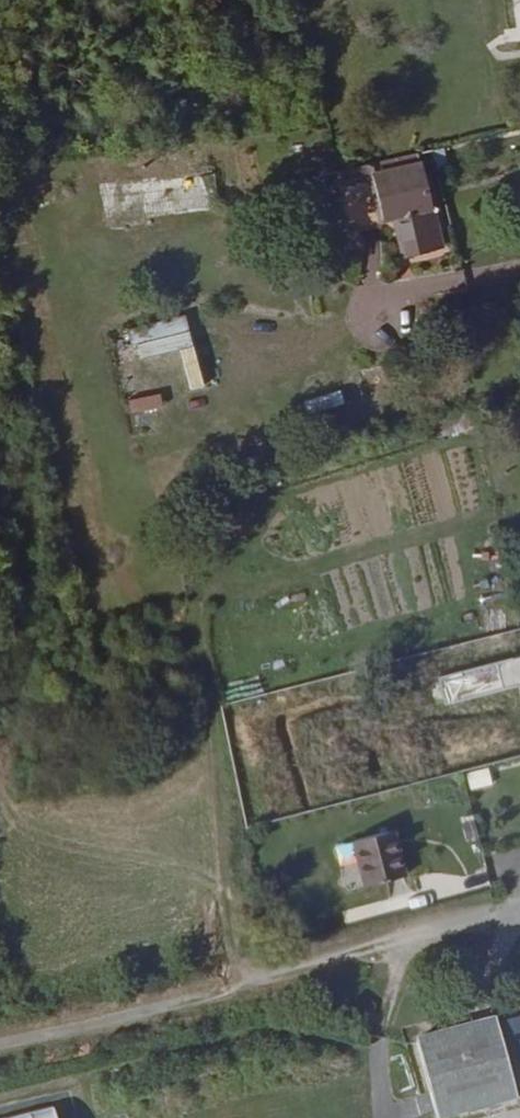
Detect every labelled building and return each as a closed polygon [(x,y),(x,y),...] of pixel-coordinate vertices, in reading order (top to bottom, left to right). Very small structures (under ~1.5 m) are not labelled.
[(411,251),(444,244),(425,161),(357,176),(366,220),(402,212),(411,251)] [(189,327),(114,336),(117,362),(192,352),(189,327)] [(191,390),(210,385),(199,347),(181,351),(191,390)] [(162,394),(132,399),(134,413),(164,408),(162,394)] [(470,790),(493,784),(488,767),(466,773),(470,790)] [(374,882),(416,871),(406,829),(365,839),(374,882)] [(517,1102),(496,1023),(418,1044),(438,1117),(456,1117),(517,1102)] [(72,1106),(20,1117),(75,1117),(72,1106)]
